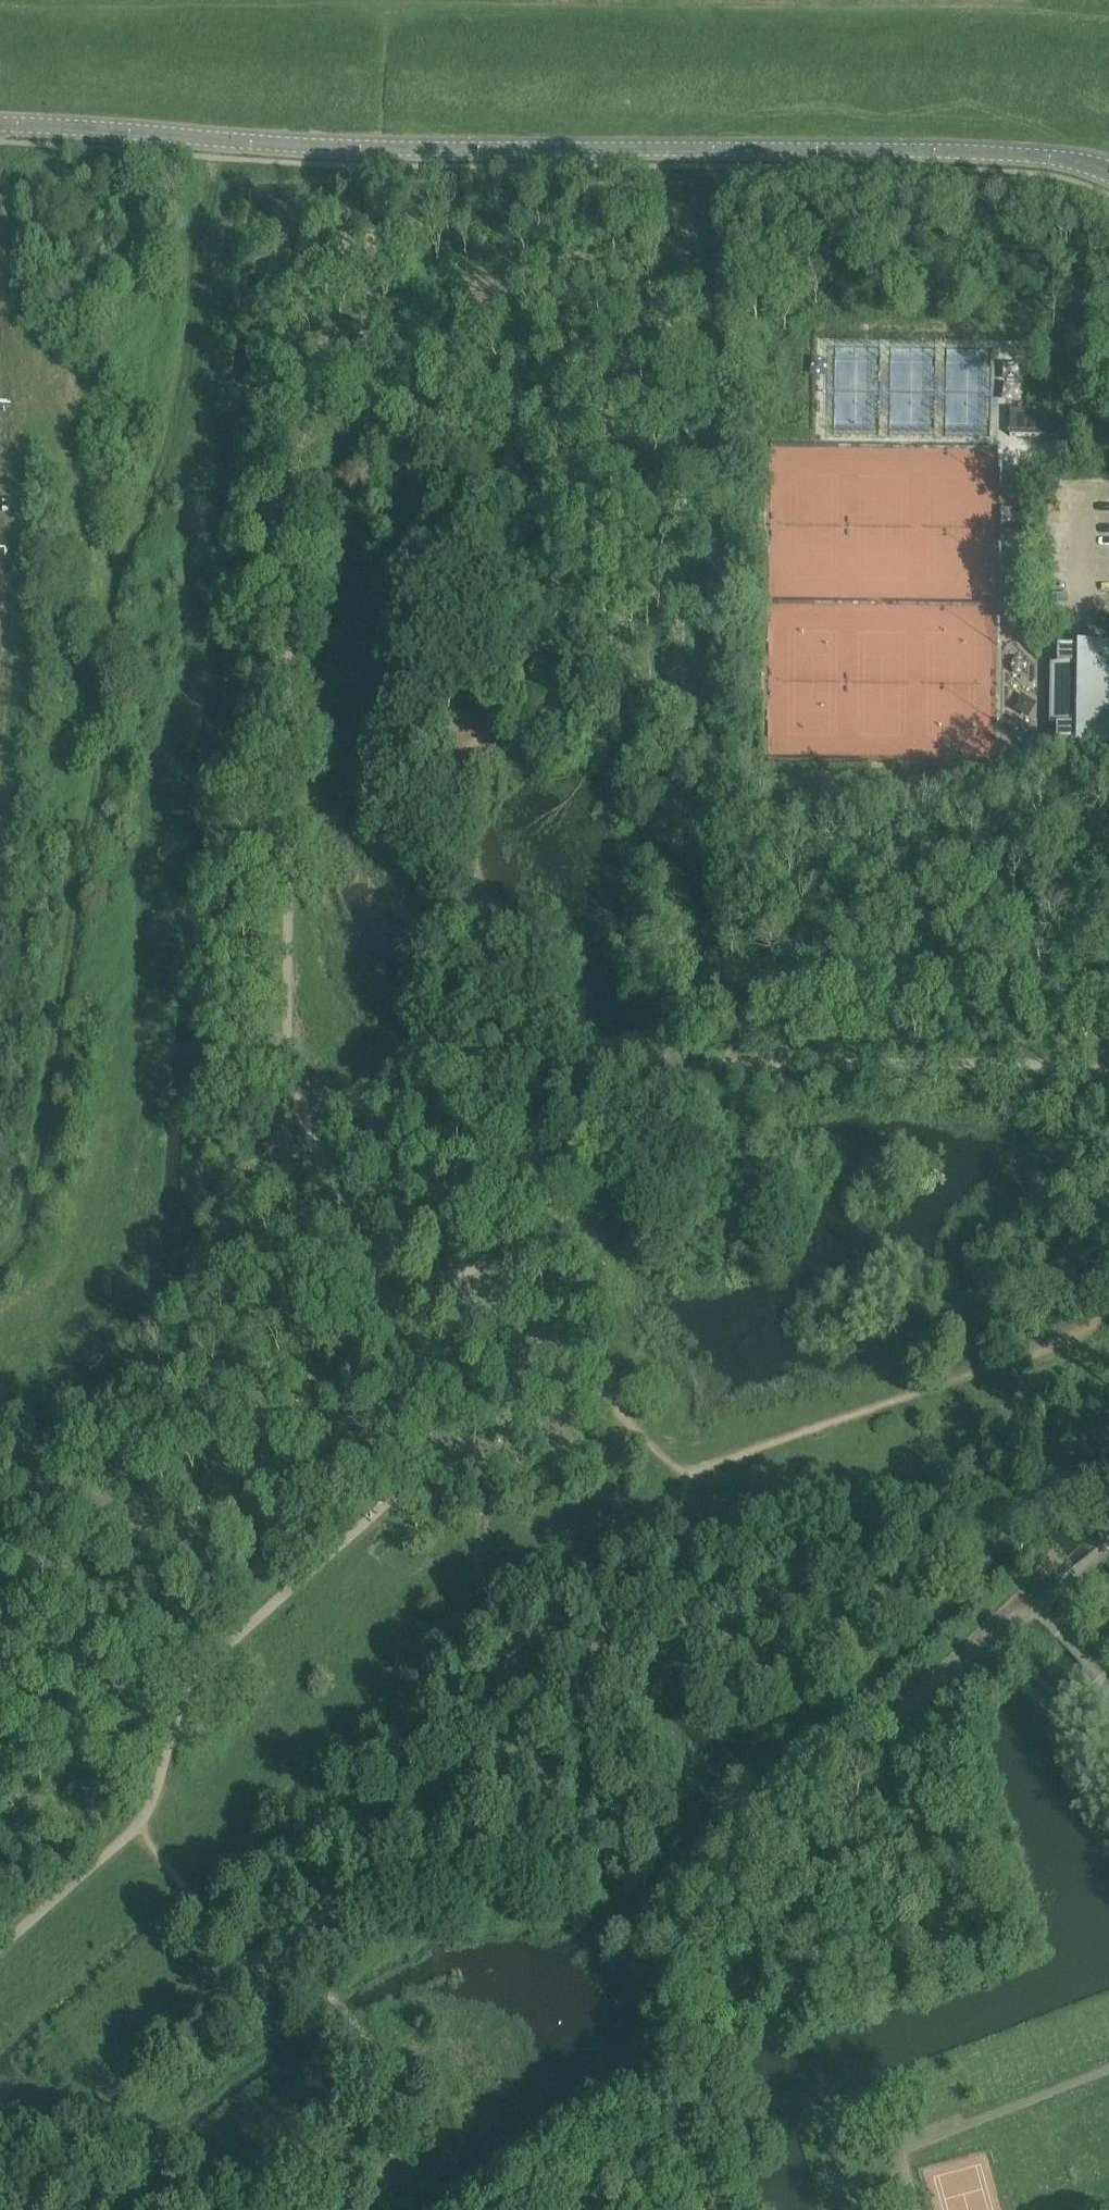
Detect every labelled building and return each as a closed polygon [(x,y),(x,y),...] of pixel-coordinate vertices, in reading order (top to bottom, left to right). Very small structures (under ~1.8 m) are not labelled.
[(1090,414),(1019,413),(1010,413),(1009,438),(1089,439),(1090,414)] [(1055,730),(1055,745),(1108,746),(1108,650),(1057,649),(1056,667),(1068,667),(1067,728),(1055,728),(1055,730)]
